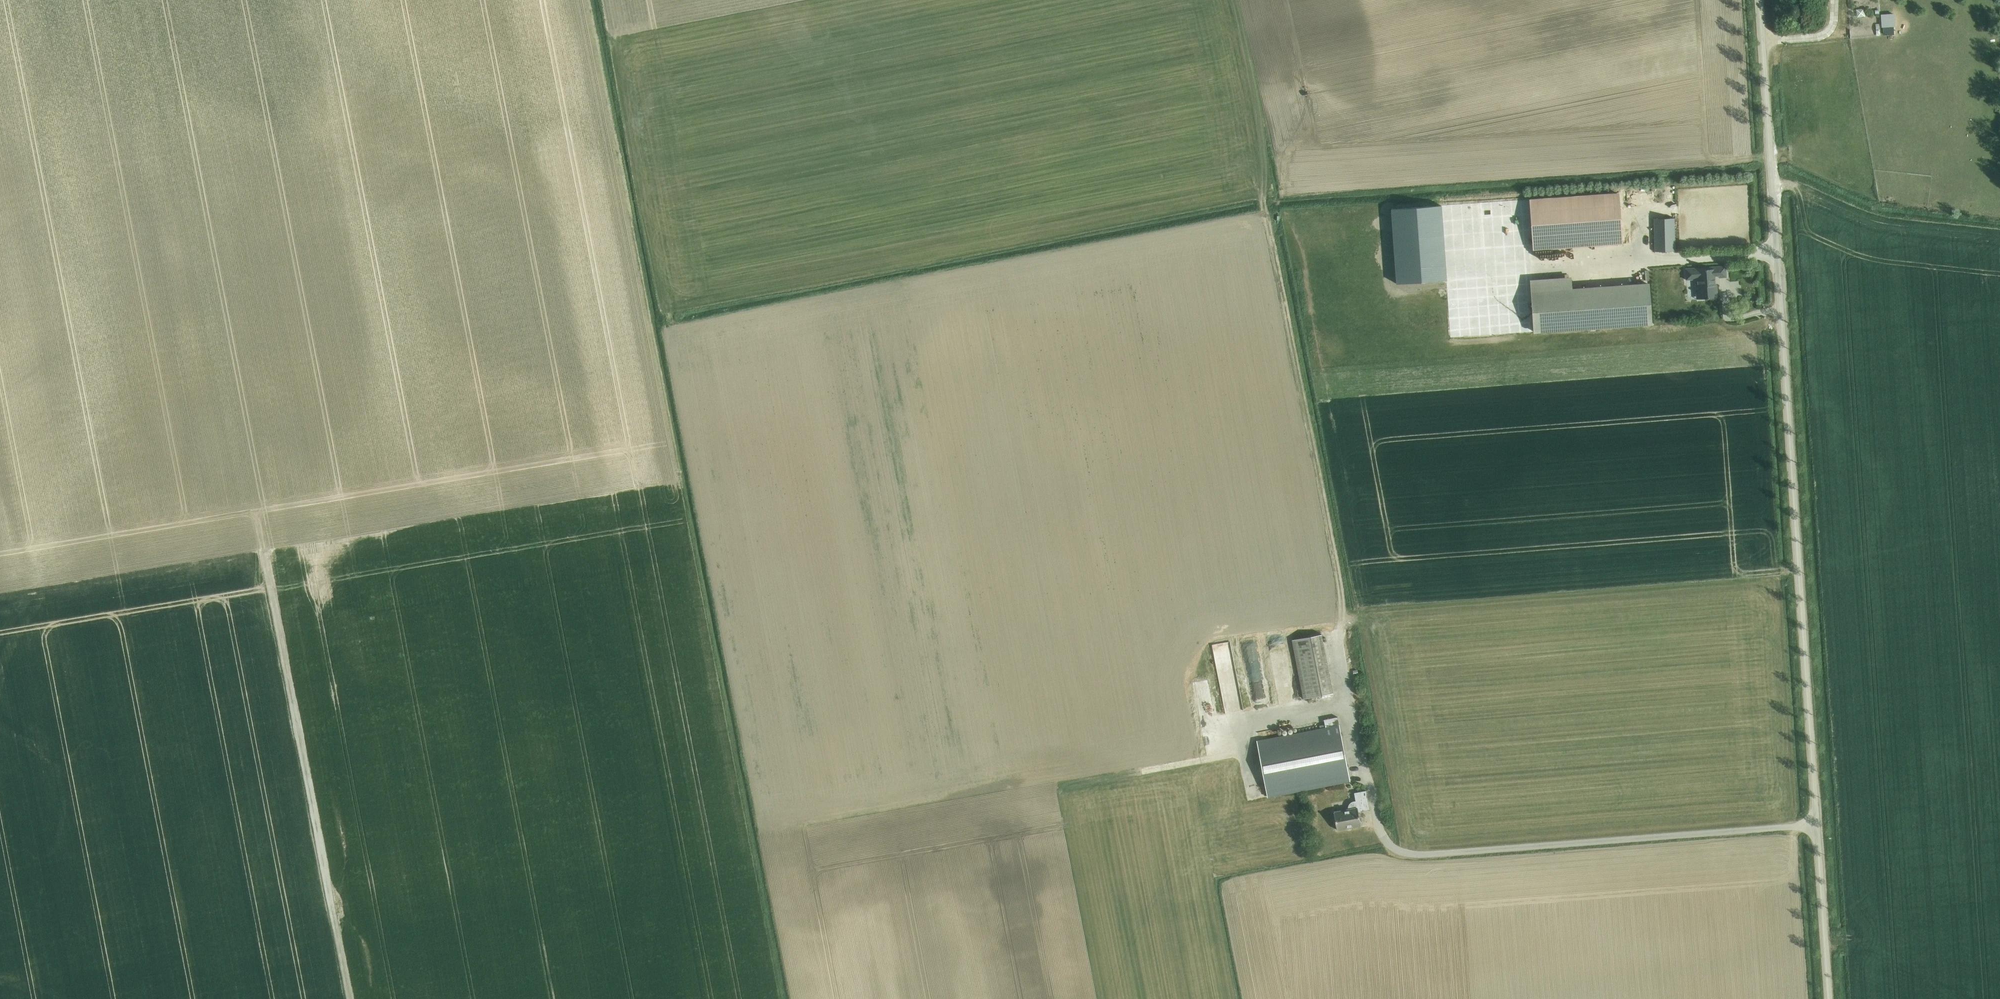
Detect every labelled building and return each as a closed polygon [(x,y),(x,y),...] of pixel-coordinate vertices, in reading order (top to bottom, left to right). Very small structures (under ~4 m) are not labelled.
[(1859,7),(1859,16),(1867,16),(1867,7),(1859,7)] [(1897,33),(1897,12),(1883,12),(1884,34),(1897,33)] [(1531,199),(1535,250),(1621,244),(1618,193),(1531,199)] [(1442,206),(1392,209),(1397,284),(1447,280),(1442,206)] [(1654,219),(1655,252),(1675,251),(1674,218),(1654,219)] [(1726,266),(1686,269),(1686,280),(1695,279),(1697,299),(1718,298),(1717,285),(1715,285),(1715,276),(1719,276),(1719,278),(1727,278),(1726,266)] [(1584,289),(1586,328),(1652,323),(1649,284),(1584,289)] [(1584,289),(1531,293),(1534,331),(1586,328),(1584,289)] [(1292,640),(1304,699),(1333,693),(1322,634),(1292,640)] [(1234,657),(1232,642),(1216,644),(1218,659),(1234,657)] [(1266,697),(1264,670),(1252,671),(1254,698),(1266,697)] [(1213,716),(1213,682),(1200,682),(1201,717),(1213,716)] [(1257,741),(1268,797),(1350,781),(1338,717),(1324,720),(1326,728),(1257,741)] [(1354,793),(1356,801),(1354,801),(1352,802),(1350,803),(1349,805),(1348,807),(1348,810),(1334,812),(1337,830),(1361,826),(1358,811),(1369,809),(1369,810),(1370,810),(1366,791),(1354,793)]
